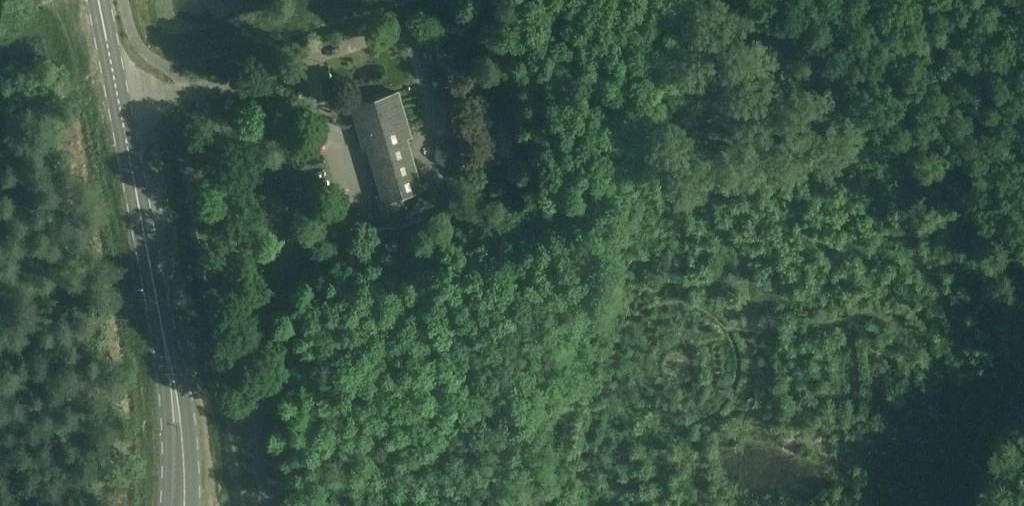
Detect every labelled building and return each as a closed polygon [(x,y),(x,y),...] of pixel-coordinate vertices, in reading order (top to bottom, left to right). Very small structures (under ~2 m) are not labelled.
[(406,137),(411,136),(398,91),(351,105),(364,149),(368,148),(383,199),(421,189),(406,137)]
